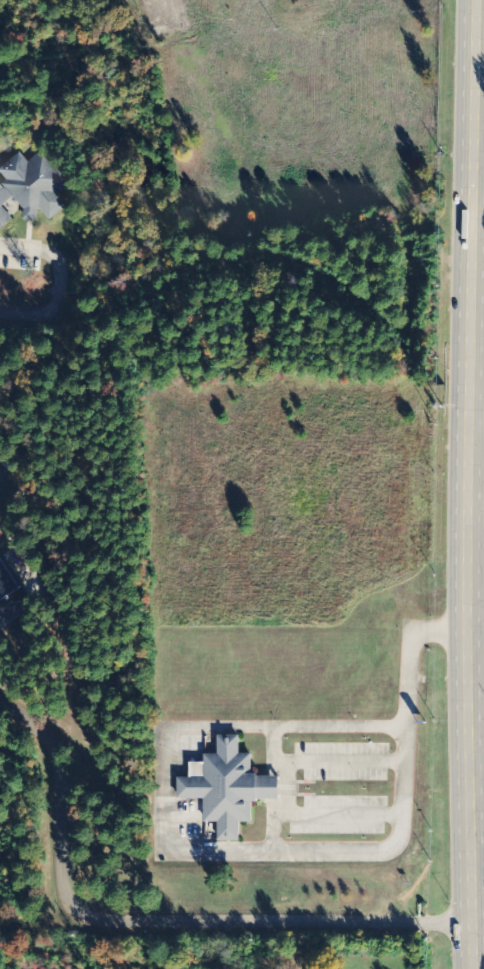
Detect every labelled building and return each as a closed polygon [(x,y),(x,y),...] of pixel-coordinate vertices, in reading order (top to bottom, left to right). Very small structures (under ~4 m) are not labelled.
[(67,201),(60,193),(68,186),(69,180),(43,151),(29,163),(20,153),(0,171),(0,172),(8,181),(2,186),(0,183),(0,231),(0,232),(14,220),(3,207),(14,197),(24,209),(24,216),(28,220),(38,221),(39,208),(51,221),(66,207),(67,201)] [(22,590),(0,553),(0,603),(22,590)] [(219,735),(219,753),(205,753),(206,777),(178,777),(178,799),(203,799),(203,821),(219,821),(219,840),(238,840),(238,822),(253,822),(253,803),(258,803),(258,800),(280,800),(280,777),(259,777),(259,773),(253,773),(253,754),(241,754),(241,735),(219,735)]
